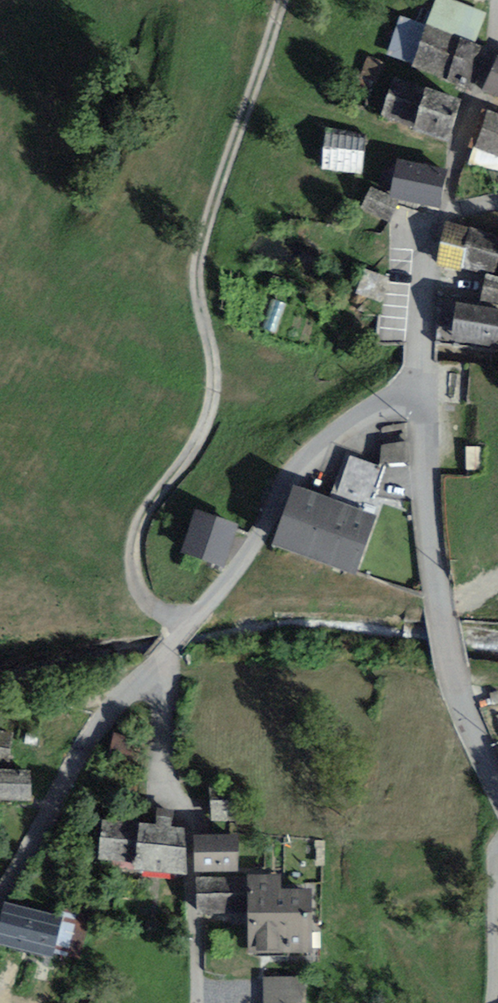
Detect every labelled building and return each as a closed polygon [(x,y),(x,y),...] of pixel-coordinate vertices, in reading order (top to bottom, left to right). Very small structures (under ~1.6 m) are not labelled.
[(438,3),(417,64),(471,83),(481,53),(470,49),(481,18),(438,3)] [(390,51),(413,58),(424,18),(402,12),(390,51)] [(488,95),(497,99),(497,71),(488,95)] [(459,107),(397,85),(384,121),(446,142),(459,107)] [(488,118),(474,164),(497,168),(497,121),(488,118)] [(363,140),(330,137),(327,166),(360,169),(363,140)] [(443,177),(401,169),(395,199),(438,207),(443,177)] [(395,204),(371,193),(364,210),(388,220),(395,204)] [(448,230),(440,267),(461,272),(462,268),(493,276),(497,256),(497,241),(448,230)] [(386,281),(365,275),(359,295),(380,301),(386,281)] [(488,281),(485,300),(497,302),(497,283),(488,281)] [(459,312),(455,345),(497,350),(497,318),(459,312)] [(349,461),(333,507),(363,517),(378,471),(349,461)] [(370,523),(295,498),(278,547),(354,572),(370,523)] [(233,530),(197,519),(186,556),(222,567),(233,530)] [(0,732),(0,762),(6,763),(11,734),(0,732)] [(133,738),(116,734),(112,749),(130,753),(133,738)] [(0,769),(0,795),(28,795),(29,769),(0,769)] [(235,786),(212,786),(212,815),(234,816),(235,786)] [(157,825),(107,821),(104,855),(138,857),(138,865),(179,868),(182,826),(169,825),(171,812),(158,811),(157,825)] [(236,836),(198,835),(198,864),(235,865),(236,836)] [(278,878),(201,879),(201,909),(250,909),(250,948),(309,948),(309,892),(279,892),(278,878)] [(4,906),(0,924),(0,949),(53,961),(54,954),(79,959),(89,915),(61,909),(59,919),(4,906)] [(160,922),(149,920),(147,931),(158,933),(160,922)] [(266,978),(266,1002),(302,1002),(301,978),(266,978)]
